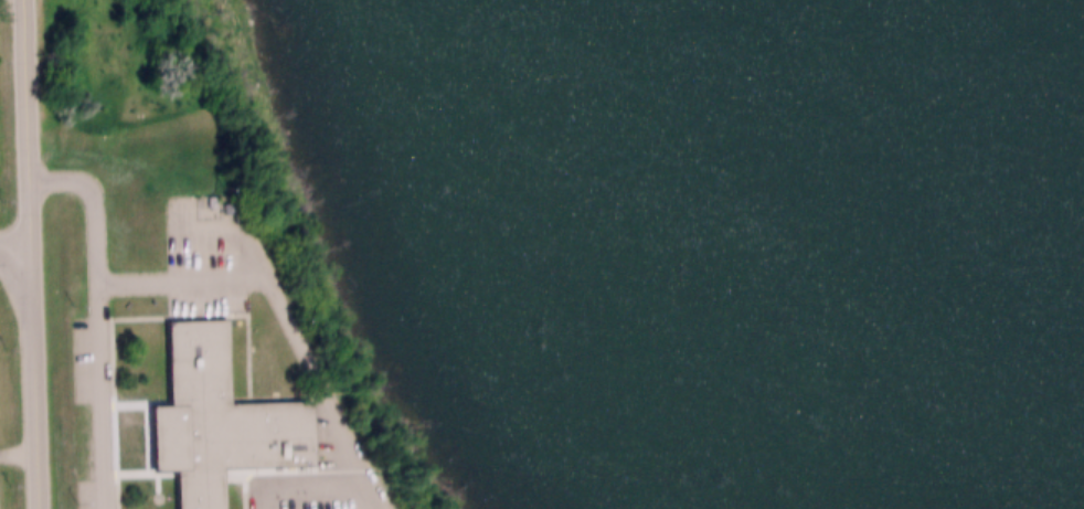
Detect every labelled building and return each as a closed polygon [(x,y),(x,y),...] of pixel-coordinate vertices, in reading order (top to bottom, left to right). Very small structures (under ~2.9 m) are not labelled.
[(213,460),(215,508),(169,508),(168,463),(144,463),(141,396),(159,396),(156,311),(216,309),(219,394),(300,392),(302,457),(213,460)]
